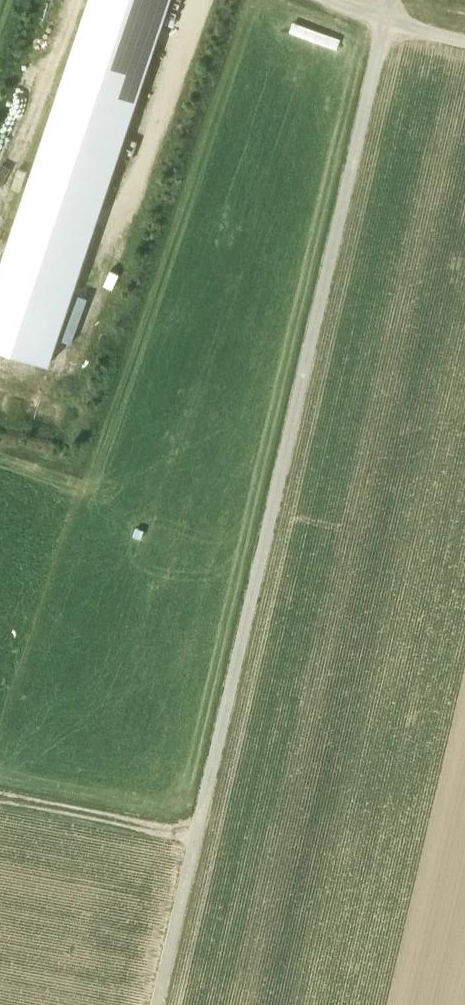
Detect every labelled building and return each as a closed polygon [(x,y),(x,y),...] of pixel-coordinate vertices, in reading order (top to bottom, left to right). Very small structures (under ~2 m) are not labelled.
[(166,0),(94,0),(0,282),(0,349),(45,364),(166,0)]
